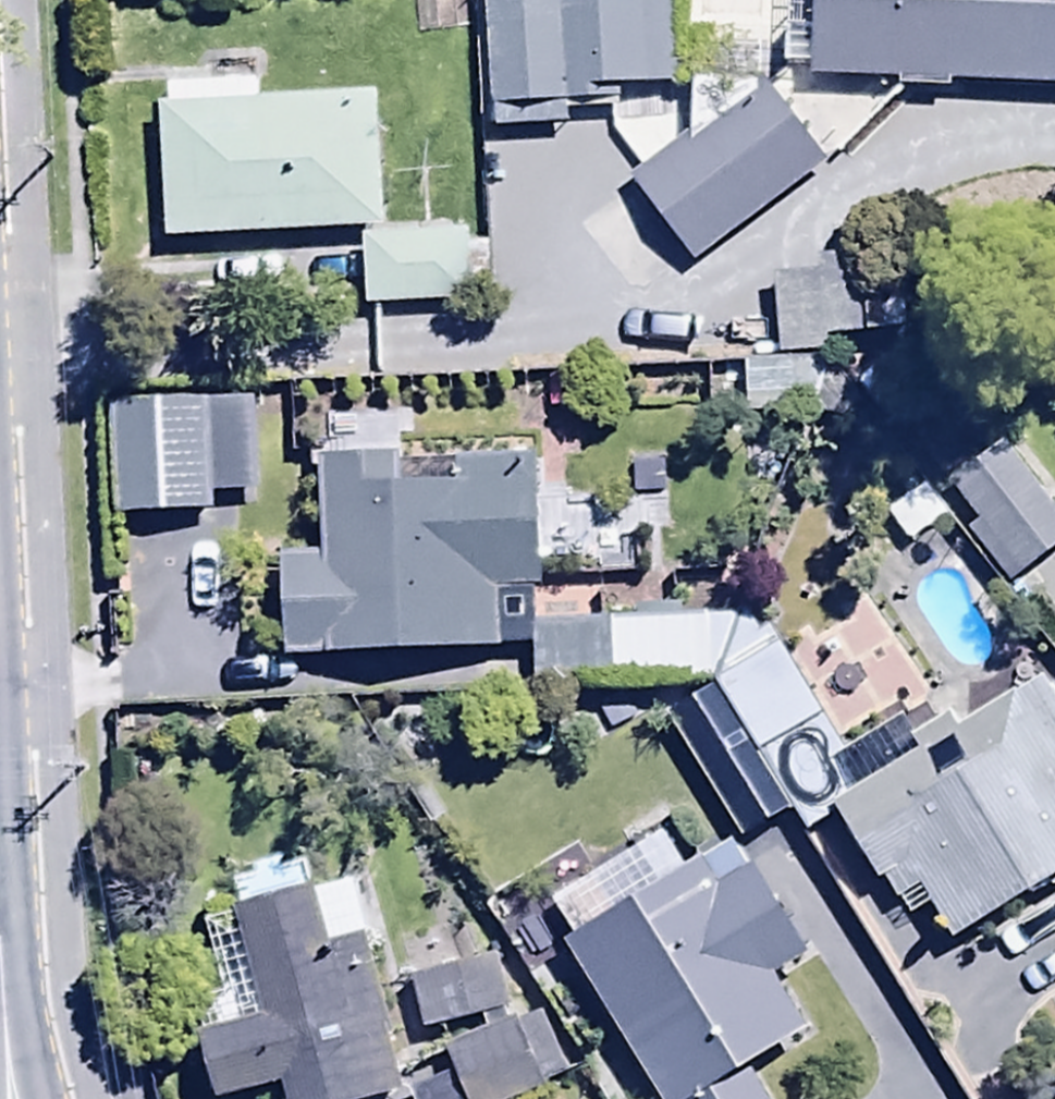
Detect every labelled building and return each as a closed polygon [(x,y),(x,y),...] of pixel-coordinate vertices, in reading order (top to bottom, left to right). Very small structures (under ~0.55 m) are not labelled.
[(490,127),(564,125),(564,103),(622,101),(621,87),(675,85),(672,0),(486,0),(490,127)] [(784,66),(809,67),(809,77),(894,80),(894,87),(950,90),(951,80),(1054,84),(1054,0),(787,0),(784,66)] [(162,197),(381,184),(373,55),(260,61),(258,27),(164,32),(166,67),(154,68),(162,197)] [(814,123),(761,45),(629,135),(682,212),(814,123)] [(468,228),(362,231),(363,305),(483,302),(481,242),(468,242),(468,228)] [(818,273),(773,275),(776,354),(826,352),(826,337),(903,334),(900,252),(817,255),(818,273)] [(848,361),(741,365),(743,423),(850,419),(848,361)] [(113,401),(114,511),(212,510),(210,399),(113,401)] [(532,644),(532,620),(531,581),(659,575),(657,534),(667,534),(664,460),(629,462),(630,500),(592,502),(592,508),(538,510),(536,453),(410,458),(408,413),(307,417),(309,472),(320,472),(323,548),(274,550),(279,656),(532,644)] [(948,482),(978,521),(966,530),(1009,587),(1054,551),(1054,509),(1002,440),(948,482)] [(845,752),(837,738),(761,611),(532,620),(532,644),(534,685),(647,682),(754,852),(800,823),(804,829),(839,808),(834,799),(849,790),(832,760),(845,752)] [(839,808),(908,918),(931,904),(954,940),(1054,877),(1054,694),(1042,673),(960,725),(950,709),(935,719),(924,703),(901,718),(892,703),(837,738),(845,752),(832,760),(849,790),(834,799),(839,808)] [(663,1098),(771,1098),(749,1062),(809,1025),(779,976),(813,956),(753,857),(744,862),(728,834),(676,865),(659,837),(593,876),(613,909),(566,937),(663,1098)] [(217,1098),(276,1082),(281,1098),(358,1098),(407,1086),(352,877),(307,887),(302,863),(227,880),(234,910),(203,917),(220,990),(193,996),(217,1098)] [(410,973),(421,1026),(534,1002),(523,949),(410,973)] [(443,1045),(453,1069),(406,1089),(410,1098),(507,1098),(566,1074),(536,1005),(443,1045)]
